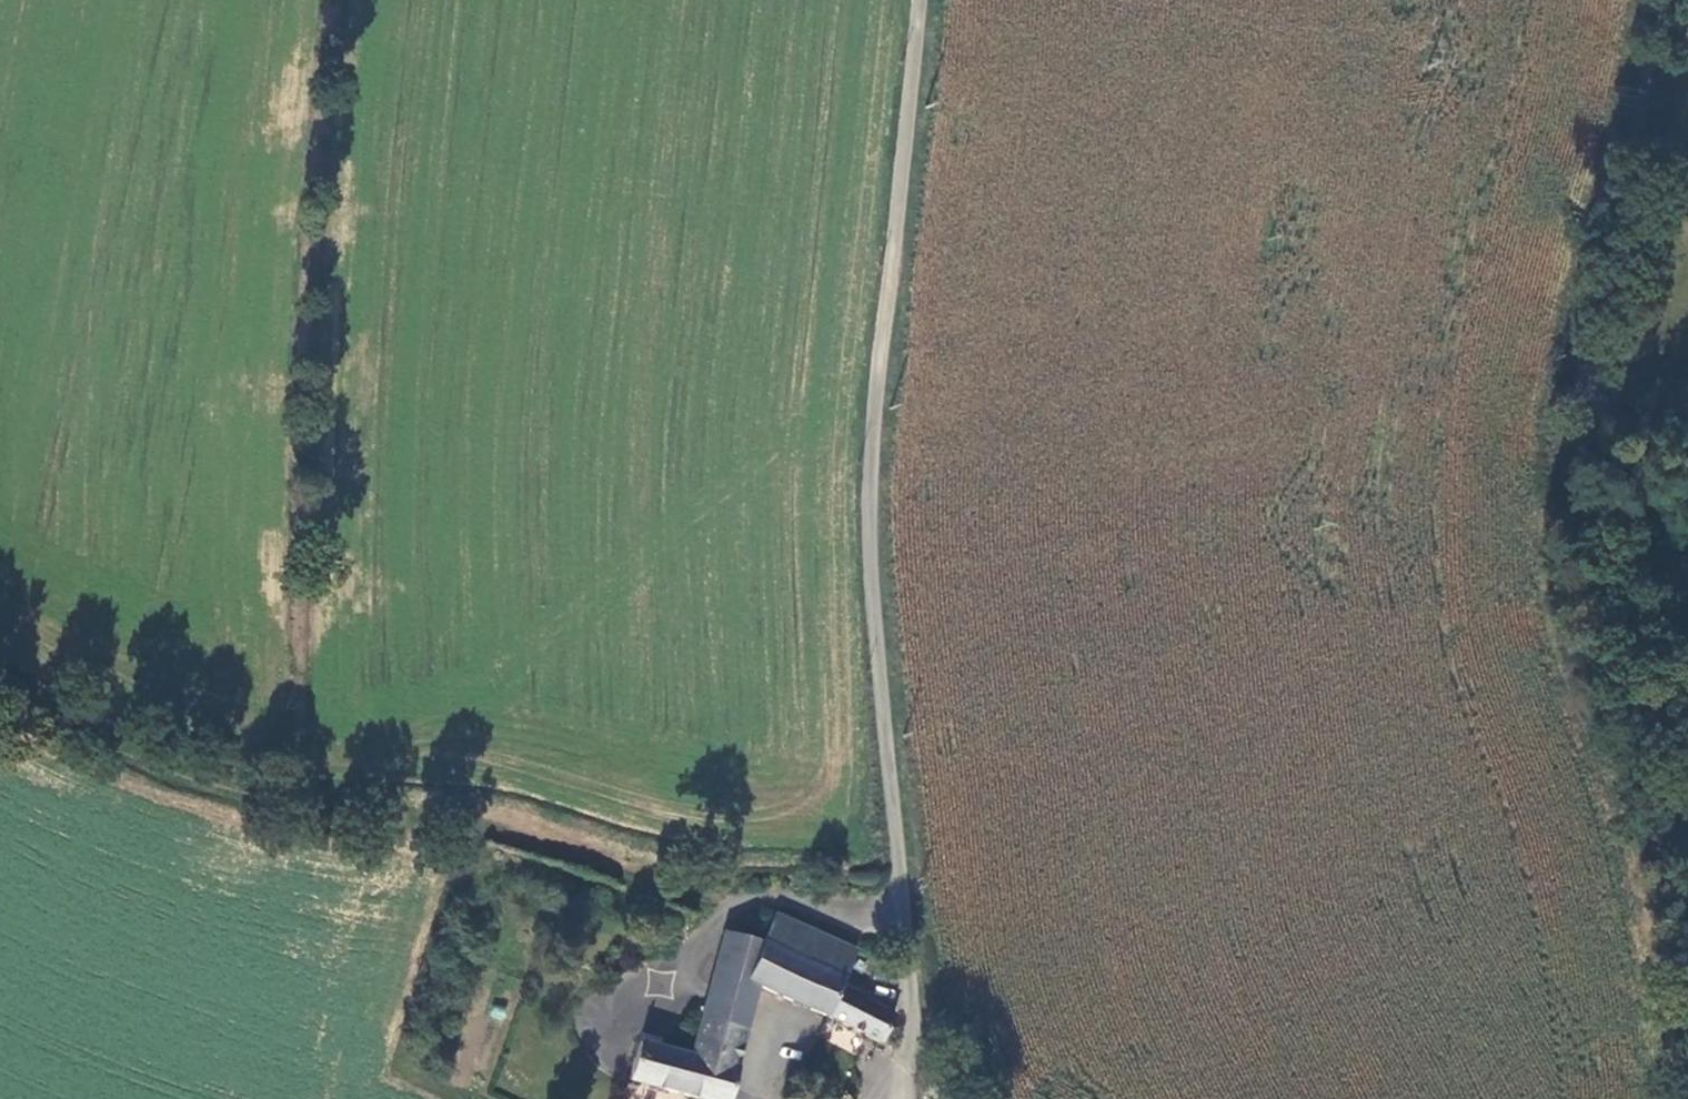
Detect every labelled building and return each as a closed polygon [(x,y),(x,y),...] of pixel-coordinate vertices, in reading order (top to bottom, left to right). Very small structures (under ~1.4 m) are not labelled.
[(760,988),(851,1028),(862,1001),(864,998),(843,988),(858,951),(780,917),(769,944),(725,931),(691,1056),(640,1043),(631,1081),(702,1098),(727,1098),(736,1071),(733,1070),(760,988)] [(882,1045),(895,1018),(862,1001),(851,1028),(882,1045)]
